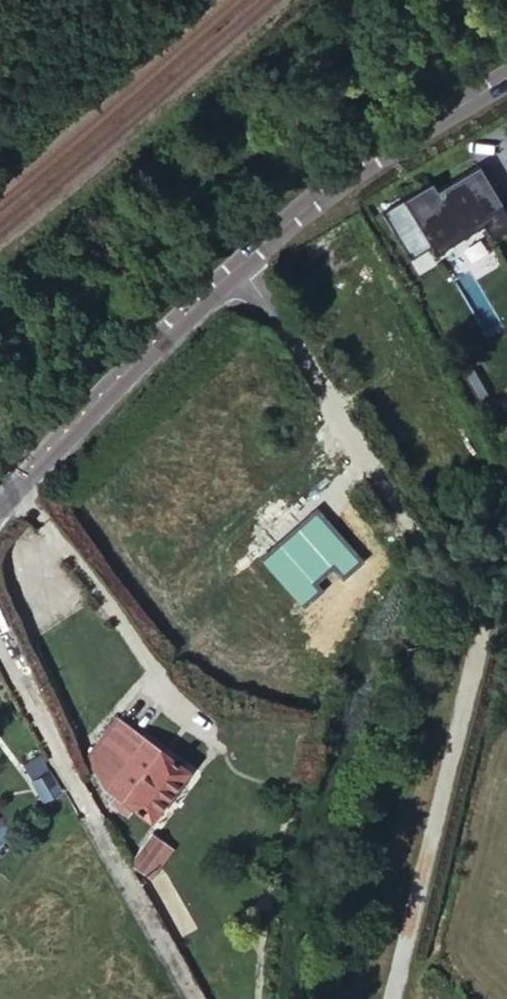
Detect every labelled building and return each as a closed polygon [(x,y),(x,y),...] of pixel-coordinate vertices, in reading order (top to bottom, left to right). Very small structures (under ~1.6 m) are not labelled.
[(382,212),(409,258),(430,245),(435,254),(483,225),(491,238),(506,229),(506,213),(478,164),(436,190),(431,182),(382,212)] [(333,569),(343,580),(364,561),(317,508),(257,560),(300,609),(322,590),(316,584),(333,569)] [(88,758),(92,765),(124,722),(117,717),(88,758)] [(124,722),(92,765),(100,776),(132,728),(124,722)] [(132,728),(100,776),(107,787),(142,735),(132,728)] [(142,735),(107,787),(150,816),(186,766),(142,735)] [(58,788),(49,769),(33,778),(43,795),(58,788)] [(171,848),(158,836),(156,834),(136,858),(150,870),(171,848)]
